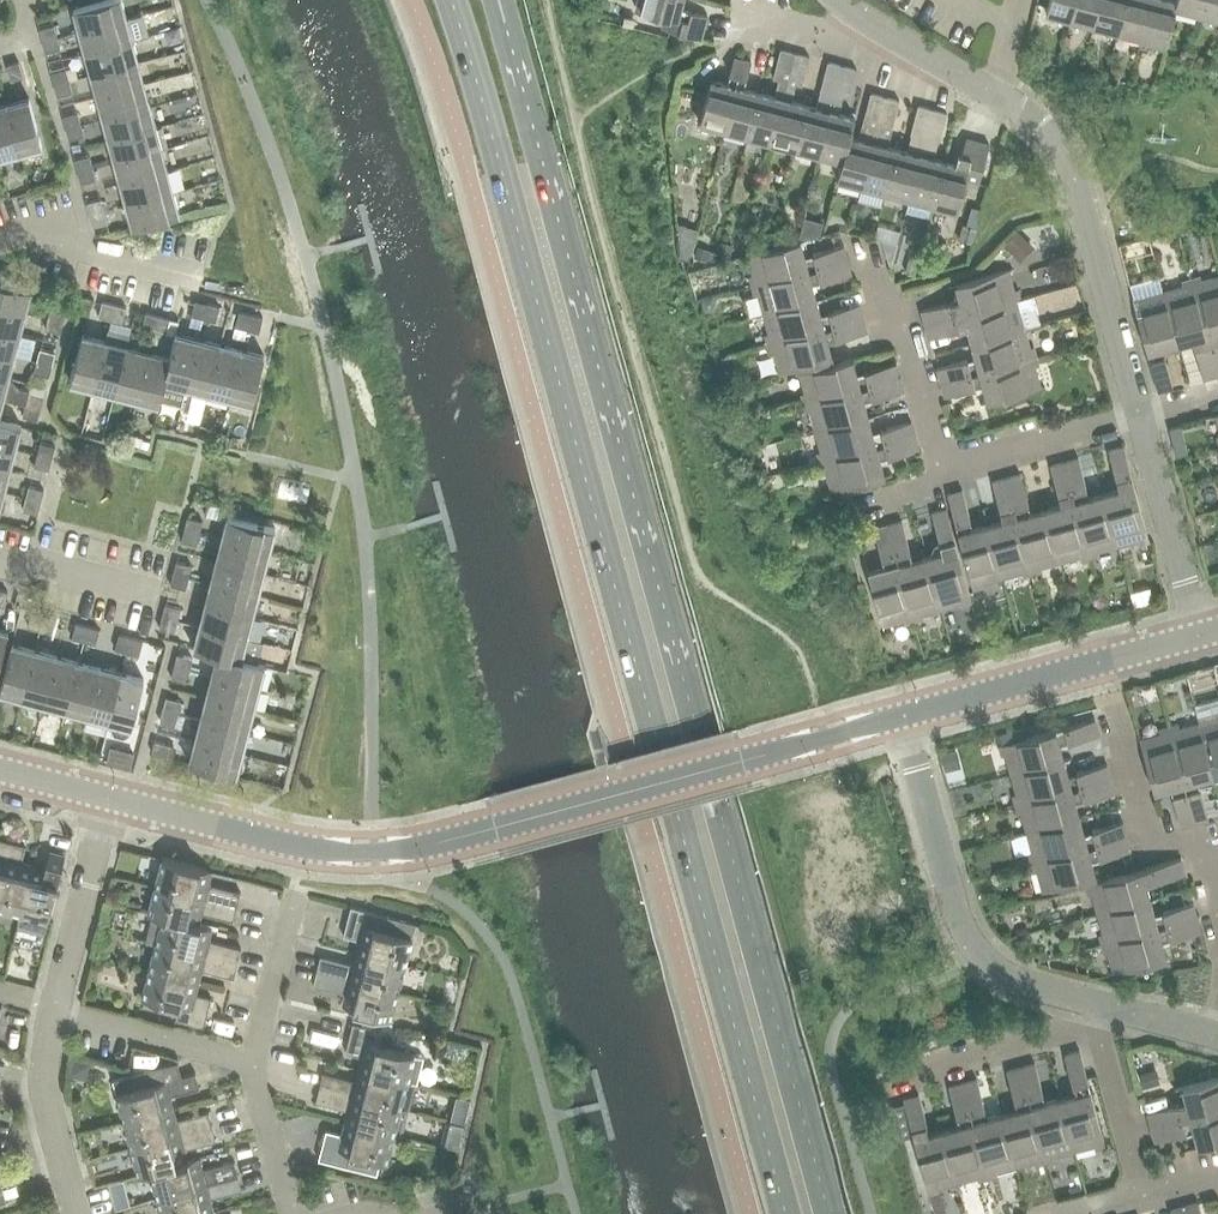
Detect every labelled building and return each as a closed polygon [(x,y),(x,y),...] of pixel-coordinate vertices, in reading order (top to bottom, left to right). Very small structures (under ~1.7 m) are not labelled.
[(79,31),(127,19),(122,0),(107,0),(73,9),(79,31)] [(704,27),(707,16),(685,10),(685,11),(680,9),(682,0),(636,0),(635,7),(666,15),(662,29),(700,39),(704,27)] [(1075,0),(1048,0),(1045,12),(1070,19),(1075,0)] [(1070,19),(1094,25),(1100,0),(1075,0),(1070,19)] [(1117,31),(1125,0),(1100,0),(1094,25),(1117,31)] [(1117,31),(1141,37),(1151,0),(1125,0),(1117,31)] [(1176,0),(1174,0),(1151,0),(1141,37),(1165,44),(1175,7),(1175,6),(1176,1),(1176,0)] [(1176,0),(1176,1),(1175,6),(1175,7),(1198,13),(1202,0),(1176,0)] [(1198,13),(1217,18),(1217,0),(1202,0),(1198,13)] [(601,10),(585,6),(583,15),(599,19),(601,10)] [(79,31),(85,53),(133,40),(127,19),(79,31)] [(39,29),(42,41),(57,37),(54,25),(39,29)] [(45,53),(46,53),(60,49),(57,37),(42,41),(45,53)] [(85,53),(91,75),(138,62),(133,40),(85,53)] [(775,97),(759,92),(748,135),(771,142),(795,53),(781,49),(773,78),(779,79),(776,92),(775,97)] [(795,53),(771,142),(795,148),(806,105),(790,101),(792,96),(795,84),(801,85),(809,56),(795,53)] [(711,80),(704,106),(699,123),(724,129),(742,59),(734,57),(728,79),(729,79),(727,84),(711,80)] [(742,59),(724,129),(748,135),(759,92),(743,88),(744,83),(745,83),(751,62),(742,59)] [(820,90),(816,107),(806,105),(795,148),(819,154),(842,65),(828,61),(820,90)] [(24,77),(20,62),(7,65),(11,80),(24,77)] [(91,75),(97,96),(144,83),(138,62),(91,75)] [(819,154),(842,160),(849,136),(854,118),(838,113),(839,108),(840,108),(843,96),(849,98),(856,69),(842,65),(819,154)] [(51,73),(54,85),(69,81),(66,69),(51,73)] [(69,81),(54,85),(57,97),(72,92),(69,81)] [(97,96),(103,118),(150,105),(144,83),(97,96)] [(858,139),(849,136),(842,160),(837,179),(861,185),(884,96),(870,93),(858,139)] [(885,191),(896,149),(887,146),(891,129),(899,100),(884,96),(861,185),(885,191)] [(29,99),(7,105),(19,152),(42,146),(29,99)] [(0,107),(0,158),(19,152),(7,105),(0,107)] [(103,118),(109,140),(156,127),(150,105),(103,118)] [(906,151),(896,149),(885,191),(909,198),(932,109),(918,105),(910,134),(906,151)] [(932,109),(909,198),(932,204),(943,161),(935,159),(939,142),(946,113),(932,109)] [(62,116),(66,128),(81,124),(78,112),(62,116)] [(81,124),(66,128),(69,140),(84,136),(81,124)] [(109,140),(115,161),(162,149),(156,127),(109,140)] [(989,145),(978,142),(966,138),(960,160),(961,160),(959,165),(943,161),(932,204),(957,210),(965,179),(979,183),(989,145)] [(115,161),(121,183),(168,170),(162,149),(115,161)] [(74,160),(77,171),(92,167),(89,155),(74,160)] [(92,167),(77,171),(81,183),(96,179),(92,167)] [(121,183),(126,205),(174,192),(168,170),(121,183)] [(126,205),(132,227),(180,214),(174,192),(126,205)] [(86,203),(89,215),(104,211),(101,199),(86,203)] [(104,211),(89,215),(92,227),(107,223),(104,211)] [(963,224),(958,240),(972,244),(977,228),(967,225),(963,224)] [(1017,230),(1003,244),(1017,258),(1031,243),(1017,230)] [(897,243),(882,239),(889,264),(892,265),(897,243)] [(805,260),(800,241),(748,254),(755,280),(750,281),(751,286),(847,260),(843,246),(812,254),(813,258),(805,260)] [(733,246),(721,242),(717,254),(730,257),(733,246)] [(706,261),(709,250),(698,247),(695,258),(706,261)] [(820,283),(850,274),(851,274),(847,260),(751,286),(752,290),(757,289),(764,313),(816,299),(811,281),(819,279),(820,283)] [(909,260),(905,272),(914,274),(917,262),(909,260)] [(1007,269),(955,284),(961,303),(953,306),(952,302),(921,310),(925,325),(1020,298),(1018,289),(1013,290),(1007,269)] [(1216,375),(1217,375),(1217,340),(1216,333),(1217,333),(1217,277),(1201,281),(1200,276),(1191,279),(1216,375)] [(1163,292),(1177,344),(1196,339),(1198,347),(1194,348),(1202,379),(1216,375),(1191,279),(1182,281),(1183,286),(1163,292)] [(25,311),(31,290),(0,282),(0,305),(25,311)] [(1131,295),(1157,391),(1172,387),(1164,356),(1160,357),(1158,349),(1177,344),(1163,292),(1143,297),(1141,292),(1131,295)] [(713,296),(701,300),(705,313),(712,310),(715,304),(713,296)] [(1020,298),(925,325),(928,339),(959,330),(958,327),(966,324),(971,343),(1024,329),(1018,308),(1023,307),(1020,298)] [(766,340),(767,344),(863,318),(859,304),(828,312),(829,316),(821,318),(816,299),(764,313),(771,338),(766,340)] [(203,318),(207,303),(196,300),(192,315),(203,318)] [(98,317),(110,320),(114,305),(102,302),(98,317)] [(219,306),(207,303),(203,318),(215,322),(219,306)] [(20,333),(25,311),(0,305),(0,328),(20,333)] [(114,305),(110,320),(122,323),(126,308),(114,305)] [(51,306),(48,318),(63,322),(66,310),(51,306)] [(235,327),(247,330),(251,314),(239,311),(235,327)] [(142,328),(154,331),(158,316),(146,313),(142,328)] [(251,314),(247,330),(259,333),(263,317),(251,314)] [(158,316),(154,331),(166,334),(169,319),(158,316)] [(63,322),(48,318),(45,329),(60,333),(63,322)] [(836,341),(866,333),(867,332),(863,318),(767,344),(768,349),(773,347),(780,373),(832,359),(827,339),(835,337),(836,341)] [(235,327),(233,337),(244,340),(247,330),(235,327)] [(20,333),(0,328),(0,352),(14,356),(20,333)] [(105,340),(93,388),(115,394),(127,346),(130,335),(108,329),(105,340)] [(936,368),(940,382),(1036,356),(1034,347),(1029,349),(1024,329),(971,343),(976,362),(969,364),(967,360),(936,368)] [(164,381),(165,382),(185,387),(198,339),(176,334),(170,357),(164,381)] [(71,382),(93,388),(105,340),(83,335),(71,382)] [(198,339),(185,387),(207,393),(220,345),(198,339)] [(220,345),(207,393),(229,398),(241,351),(220,345)] [(127,346),(115,394),(136,399),(148,351),(127,346)] [(40,349),(36,361),(52,365),(55,353),(40,349)] [(148,351),(136,399),(159,405),(165,382),(164,381),(170,357),(148,351)] [(241,351),(229,398),(252,404),(264,356),(241,351)] [(9,377),(9,376),(14,356),(0,352),(0,375),(9,377)] [(940,382),(944,397),(975,388),(974,384),(982,382),(987,402),(1040,388),(1034,367),(1038,365),(1036,356),(940,382)] [(895,363),(864,371),(865,375),(857,378),(852,358),(800,372),(807,398),(802,399),(803,404),(899,377),(895,363)] [(52,365),(36,361),(33,373),(49,377),(52,365)] [(3,399),(25,405),(28,393),(29,390),(18,387),(9,376),(9,377),(0,375),(0,398),(3,399)] [(809,407),(816,431),(868,417),(863,398),(871,396),(872,400),(903,391),(899,377),(803,404),(805,408),(809,407)] [(28,393),(25,405),(40,408),(43,397),(28,393)] [(22,416),(23,417),(37,420),(40,408),(25,405),(22,416)] [(818,458),(819,462),(915,435),(911,421),(880,430),(881,434),(873,436),(868,417),(816,431),(823,456),(818,458)] [(0,421),(0,444),(15,448),(21,426),(0,421)] [(130,435),(127,444),(139,447),(142,439),(130,435)] [(888,458),(918,450),(919,450),(915,435),(819,462),(820,466),(825,465),(832,491),(884,476),(879,456),(887,454),(888,458)] [(143,441),(141,448),(149,450),(150,443),(143,441)] [(41,443),(38,455),(53,459),(56,447),(41,443)] [(9,470),(15,448),(0,444),(0,468),(9,470)] [(1186,445),(1175,448),(1177,456),(1188,454),(1186,445)] [(1149,542),(1123,446),(1108,450),(1116,481),(1120,480),(1123,488),(1104,493),(1118,545),(1138,540),(1140,544),(1149,542)] [(53,459),(38,455),(34,467),(49,471),(53,459)] [(1078,458),(1064,462),(1090,558),(1099,555),(1098,551),(1118,545),(1104,493),(1085,498),(1083,490),(1087,489),(1078,458)] [(1064,504),(1046,509),(1060,561),(1080,555),(1081,560),(1090,558),(1064,462),(1050,466),(1058,497),(1062,496),(1064,504)] [(4,492),(9,470),(0,468),(0,491),(4,492)] [(1020,474),(1006,478),(1032,574),(1041,571),(1040,566),(1060,561),(1046,509),(1027,514),(1025,506),(1028,505),(1020,474)] [(1006,519),(988,525),(1002,577),(1022,571),(1023,576),(1032,574),(1006,478),(992,482),(1000,513),(1004,512),(1006,519)] [(29,486),(26,498),(41,502),(44,490),(29,486)] [(947,494),(951,507),(973,590),(983,587),(982,582),(1002,577),(988,525),(969,530),(967,522),(971,521),(962,490),(947,494)] [(41,502),(26,498),(23,510),(38,514),(41,502)] [(972,605),(946,509),(931,513),(940,544),(944,543),(946,551),(927,556),(941,608),(961,603),(962,608),(972,605)] [(202,521),(187,517),(184,529),(199,533),(202,521)] [(222,539),(270,552),(275,529),(228,517),(222,539)] [(901,521),(887,525),(913,621),(922,618),(921,614),(941,608),(927,556),(908,561),(906,553),(910,552),(901,521)] [(888,567),(868,572),(882,624),(903,619),(904,623),(913,621),(887,525),(873,529),(882,560),(886,559),(888,567)] [(199,533),(184,529),(181,541),(196,545),(199,533)] [(216,561),(264,573),(270,552),(222,539),(216,561)] [(191,565),(176,561),(173,573),(188,577),(191,565)] [(211,583),(258,595),(264,573),(216,561),(211,583)] [(188,577),(173,573),(170,585),(185,589),(188,577)] [(205,605),(252,617),(258,595),(211,583),(205,605)] [(180,608),(165,604),(161,617),(176,620),(180,608)] [(199,626),(247,638),(252,617),(205,605),(199,626)] [(31,612),(27,627),(39,630),(43,615),(31,612)] [(43,615),(39,630),(51,633),(55,618),(43,615)] [(176,620),(161,617),(158,628),(173,632),(176,620)] [(75,623),(71,638),(83,641),(87,626),(75,623)] [(87,626),(83,641),(95,644),(99,629),(87,626)] [(199,626),(193,648),(217,654),(241,660),(241,659),(247,638),(199,626)] [(115,649),(126,653),(130,637),(119,634),(115,649)] [(130,637),(126,653),(138,656),(142,641),(130,637)] [(35,651),(12,644),(0,692),(22,698),(35,651)] [(35,651),(22,698),(44,704),(57,657),(35,651)] [(192,658),(177,654),(174,666),(189,670),(192,658)] [(265,665),(241,659),(241,660),(217,654),(211,675),(259,688),(265,665)] [(57,657),(44,704),(65,710),(78,663),(57,657)] [(78,663),(65,710),(87,716),(100,669),(78,663)] [(189,670),(174,666),(171,678),(186,682),(189,670)] [(100,669),(87,716),(109,722),(121,674),(100,669)] [(121,674),(109,722),(112,723),(110,730),(114,736),(123,739),(129,735),(131,728),(143,680),(121,674)] [(259,688),(211,675),(206,697),(253,709),(259,688)] [(166,697),(163,709),(178,713),(181,701),(166,697)] [(253,709),(206,697),(200,719),(248,731),(253,709)] [(1198,723),(1212,776),(1217,774),(1217,698),(1194,705),(1198,723)] [(178,713),(163,709),(160,721),(175,725),(178,713)] [(248,731),(200,719),(195,741),(242,753),(248,731)] [(1006,755),(1011,774),(1063,760),(1058,741),(1066,739),(1067,743),(1098,735),(1094,720),(1025,739),(1001,745),(998,746),(1001,756),(1006,755)] [(1177,724),(1168,726),(1194,822),(1207,819),(1200,788),(1196,789),(1194,781),(1212,776),(1198,723),(1179,728),(1177,724)] [(1139,739),(1154,792),(1173,786),(1176,794),(1172,795),(1180,826),(1194,822),(1168,726),(1159,729),(1160,734),(1139,739)] [(1022,729),(998,736),(1001,745),(1025,739),(1022,729)] [(152,753),(167,757),(170,745),(155,741),(152,753)] [(189,763),(236,775),(242,753),(195,741),(189,763)] [(111,747),(107,761),(130,767),(134,753),(111,747)] [(954,751),(940,754),(945,769),(945,770),(958,766),(954,751)] [(1012,796),(1014,804),(1110,778),(1107,764),(1076,773),(1077,777),(1069,779),(1063,760),(1011,774),(1017,794),(1012,796)] [(1022,813),(1027,832),(1079,818),(1074,799),(1082,797),(1083,801),(1114,792),(1110,778),(1014,804),(1017,814),(1022,813)] [(1028,854),(1030,863),(1126,836),(1122,822),(1091,831),(1092,835),(1084,837),(1079,818),(1027,832),(1033,852),(1028,854)] [(1099,859),(1129,851),(1130,850),(1126,836),(1030,863),(1033,872),(1038,871),(1043,892),(1095,876),(1090,857),(1098,855),(1099,859)] [(11,842),(0,839),(0,884),(11,842)] [(0,884),(0,909),(21,914),(33,868),(32,868),(31,872),(12,867),(13,861),(18,862),(22,860),(25,846),(11,842),(0,884)] [(65,856),(49,852),(43,875),(32,873),(33,868),(21,914),(18,923),(45,930),(65,856)] [(1181,858),(1134,871),(1085,885),(1088,895),(1092,894),(1098,914),(1150,899),(1145,880),(1153,878),(1154,882),(1185,873),(1181,858)] [(208,870),(162,859),(155,886),(237,907),(237,905),(236,905),(239,894),(240,895),(241,892),(211,884),(207,886),(206,891),(199,890),(204,871),(208,872),(208,870)] [(149,913),(152,914),(208,928),(209,927),(190,923),(195,904),(202,905),(200,910),(203,914),(233,921),(234,919),(233,919),(236,908),(237,907),(155,886),(149,913)] [(1099,935),(1101,944),(1197,917),(1193,903),(1162,912),(1163,916),(1155,918),(1150,899),(1098,914),(1103,933),(1099,935)] [(416,923),(351,906),(350,909),(351,909),(348,920),(347,920),(343,936),(357,939),(361,937),(362,933),(368,934),(363,954),(359,952),(359,953),(405,965),(416,923)] [(208,928),(152,914),(145,941),(156,944),(156,942),(237,963),(238,962),(237,962),(240,951),(241,951),(241,949),(211,941),(207,943),(206,948),(199,946),(204,927),(208,928)] [(1170,940),(1200,932),(1201,932),(1197,917),(1101,944),(1104,953),(1108,952),(1114,973),(1166,958),(1161,939),(1169,936),(1170,940)] [(156,942),(156,944),(149,969),(191,980),(195,981),(195,980),(191,979),(196,960),(202,962),(201,967),(203,970),(234,978),(234,976),(234,975),(236,965),(237,965),(237,963),(156,942)] [(1039,961),(1047,959),(1045,951),(1037,953),(1039,961)] [(405,965),(359,953),(359,954),(363,955),(358,974),(351,972),(353,967),(350,963),(320,956),(320,958),(318,969),(317,969),(316,970),(398,991),(405,965)] [(204,1027),(204,1026),(204,1024),(203,1024),(206,1014),(207,1014),(211,998),(197,994),(193,996),(192,1001),(186,999),(191,980),(195,982),(195,981),(191,980),(149,969),(142,996),(178,1005),(175,1020),(204,1027)] [(398,991),(316,970),(316,972),(317,972),(314,983),(313,982),(313,985),(343,993),(347,991),(348,986),(355,988),(349,1007),(345,1005),(345,1007),(391,1019),(398,991)] [(382,1030),(353,1023),(352,1026),(353,1026),(350,1037),(349,1036),(345,1052),(359,1056),(363,1054),(364,1049),(371,1051),(366,1070),(362,1069),(361,1070),(414,1083),(416,1083),(423,1057),(414,1055),(414,1054),(378,1045),(382,1030)] [(1106,1147),(1087,1077),(1080,1051),(1064,1055),(1073,1086),(1076,1085),(1079,1093),(1060,1098),(1074,1150),(1094,1145),(1095,1149),(1106,1147)] [(117,1094),(124,1121),(166,1110),(170,1109),(166,1110),(161,1091),(167,1089),(168,1093),(172,1095),(200,1088),(196,1073),(182,1077),(181,1075),(178,1064),(178,1062),(113,1080),(113,1081),(121,1079),(125,1092),(117,1094)] [(1035,1063),(1020,1067),(1046,1163),(1056,1160),(1054,1155),(1074,1150),(1060,1098),(1041,1103),(1039,1095),(1043,1094),(1035,1063)] [(1150,1066),(1136,1070),(1141,1088),(1155,1084),(1150,1066)] [(1021,1108),(1002,1114),(1016,1166),(1036,1160),(1037,1165),(1046,1163),(1020,1067),(1006,1070),(1015,1102),(1019,1100),(1021,1108)] [(414,1083),(361,1070),(366,1071),(361,1091),(354,1089),(355,1084),(353,1080),(323,1072),(322,1075),(323,1075),(320,1086),(319,1087),(407,1110),(414,1083)] [(1151,1127),(1217,1109),(1217,1077),(1182,1087),(1187,1106),(1179,1109),(1178,1105),(1147,1113),(1151,1127)] [(977,1079),(962,1082),(988,1179),(998,1176),(996,1171),(1016,1166),(1002,1114),(983,1119),(981,1111),(985,1110),(977,1079)] [(963,1124),(944,1129),(958,1182),(978,1176),(979,1181),(988,1179),(962,1082),(948,1086),(957,1117),(961,1116),(963,1124)] [(407,1110),(319,1087),(319,1089),(320,1089),(317,1100),(316,1100),(316,1102),(346,1110),(350,1107),(351,1103),(357,1105),(352,1124),(348,1122),(348,1123),(394,1134),(394,1135),(401,1137),(407,1110)] [(898,1140),(913,1136),(929,1195),(940,1192),(938,1187),(958,1182),(944,1129),(925,1134),(923,1126),(927,1125),(919,1094),(903,1099),(904,1103),(889,1107),(898,1140)] [(465,1123),(470,1099),(456,1096),(451,1119),(465,1123)] [(209,1111),(208,1112),(179,1120),(176,1124),(178,1128),(171,1130),(166,1111),(170,1110),(170,1109),(166,1110),(124,1121),(131,1148),(212,1126),(212,1125),(211,1125),(208,1114),(209,1114),(209,1111)] [(1217,1141),(1217,1109),(1151,1127),(1155,1141),(1186,1133),(1185,1129),(1193,1127),(1198,1147),(1217,1141)] [(459,1149),(464,1125),(450,1122),(445,1146),(459,1149)] [(394,1134),(348,1123),(348,1124),(352,1125),(347,1144),(341,1142),(342,1138),(340,1134),(326,1130),(322,1146),(320,1157),(319,1157),(318,1160),(375,1174),(379,1160),(387,1162),(394,1135),(394,1134)] [(186,1149),(216,1141),(216,1138),(215,1139),(212,1128),(213,1128),(212,1126),(131,1148),(138,1175),(150,1172),(150,1171),(196,1159),(196,1158),(180,1163),(175,1144),(181,1142),(183,1147),(186,1149)] [(235,1163),(234,1161),(204,1169),(202,1173),(204,1178),(197,1180),(192,1161),(196,1160),(196,1159),(150,1171),(150,1172),(157,1198),(238,1176),(238,1174),(237,1174),(234,1164),(235,1163)] [(242,1189),(242,1188),(241,1188),(238,1177),(239,1177),(238,1176),(157,1198),(161,1213),(201,1213),(210,1211),(206,1212),(201,1193),(207,1191),(208,1196),(212,1198),(242,1190),(242,1189)] [(123,1180),(108,1184),(112,1196),(115,1209),(130,1205),(126,1192),(123,1180)] [(1217,1200),(1205,1203),(1208,1213),(1217,1213),(1217,1204),(1217,1200)] [(1184,1206),(1186,1213),(1201,1213),(1198,1202),(1184,1206)]
